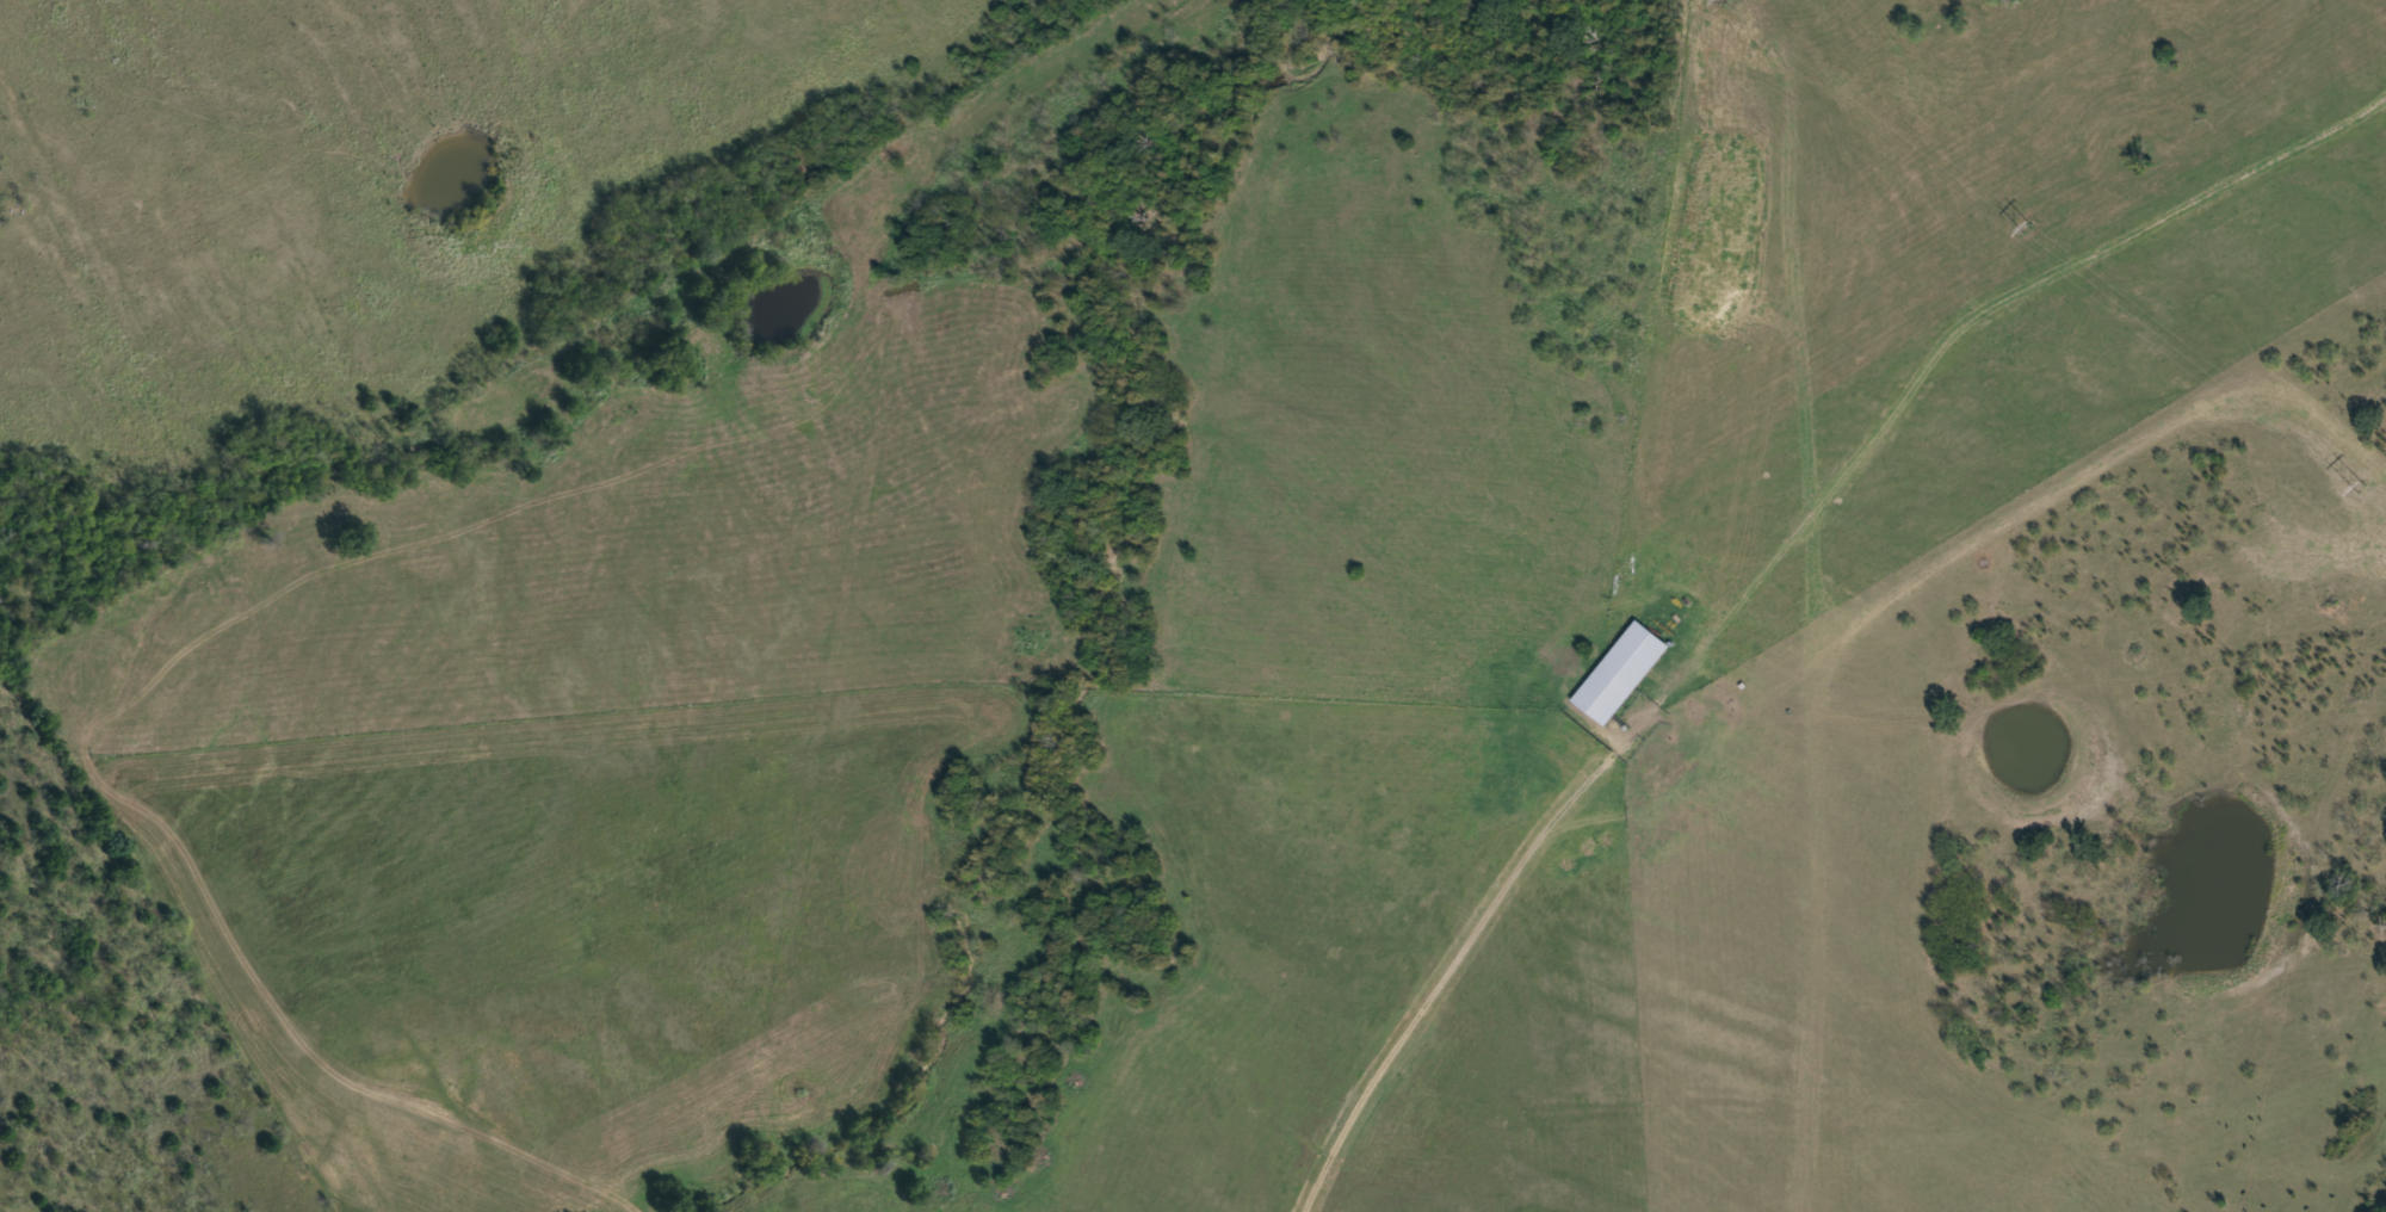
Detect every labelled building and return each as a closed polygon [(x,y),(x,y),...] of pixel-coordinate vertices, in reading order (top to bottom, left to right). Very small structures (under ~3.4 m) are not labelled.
[(1582,741),(1589,732),(1599,741),(1593,749),(1582,741)]
